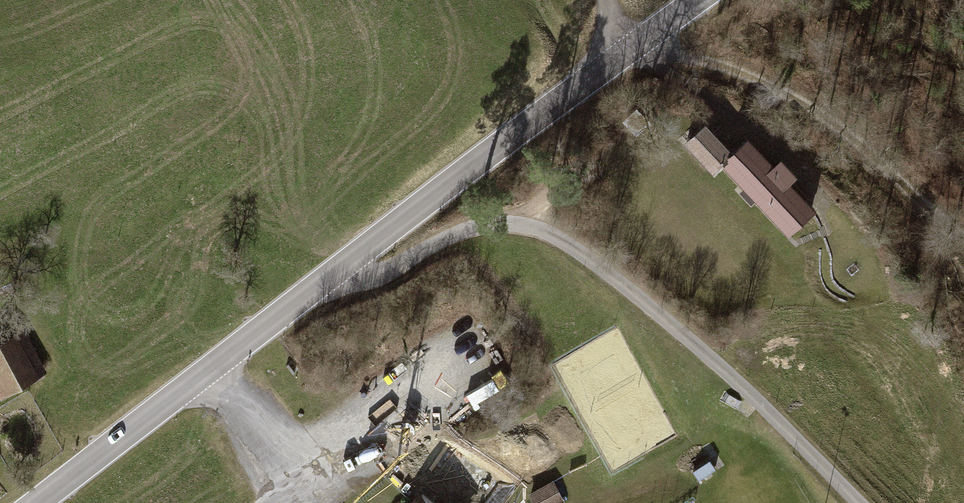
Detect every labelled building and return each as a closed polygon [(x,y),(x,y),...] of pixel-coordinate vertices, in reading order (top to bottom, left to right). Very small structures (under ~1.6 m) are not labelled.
[(732,156),(705,127),(686,145),(714,173),(720,168),(787,237),(816,209),(749,140),(732,156)] [(42,383),(19,337),(0,346),(0,404),(42,383)] [(528,495),(532,502),(565,502),(555,482),(528,495)]
